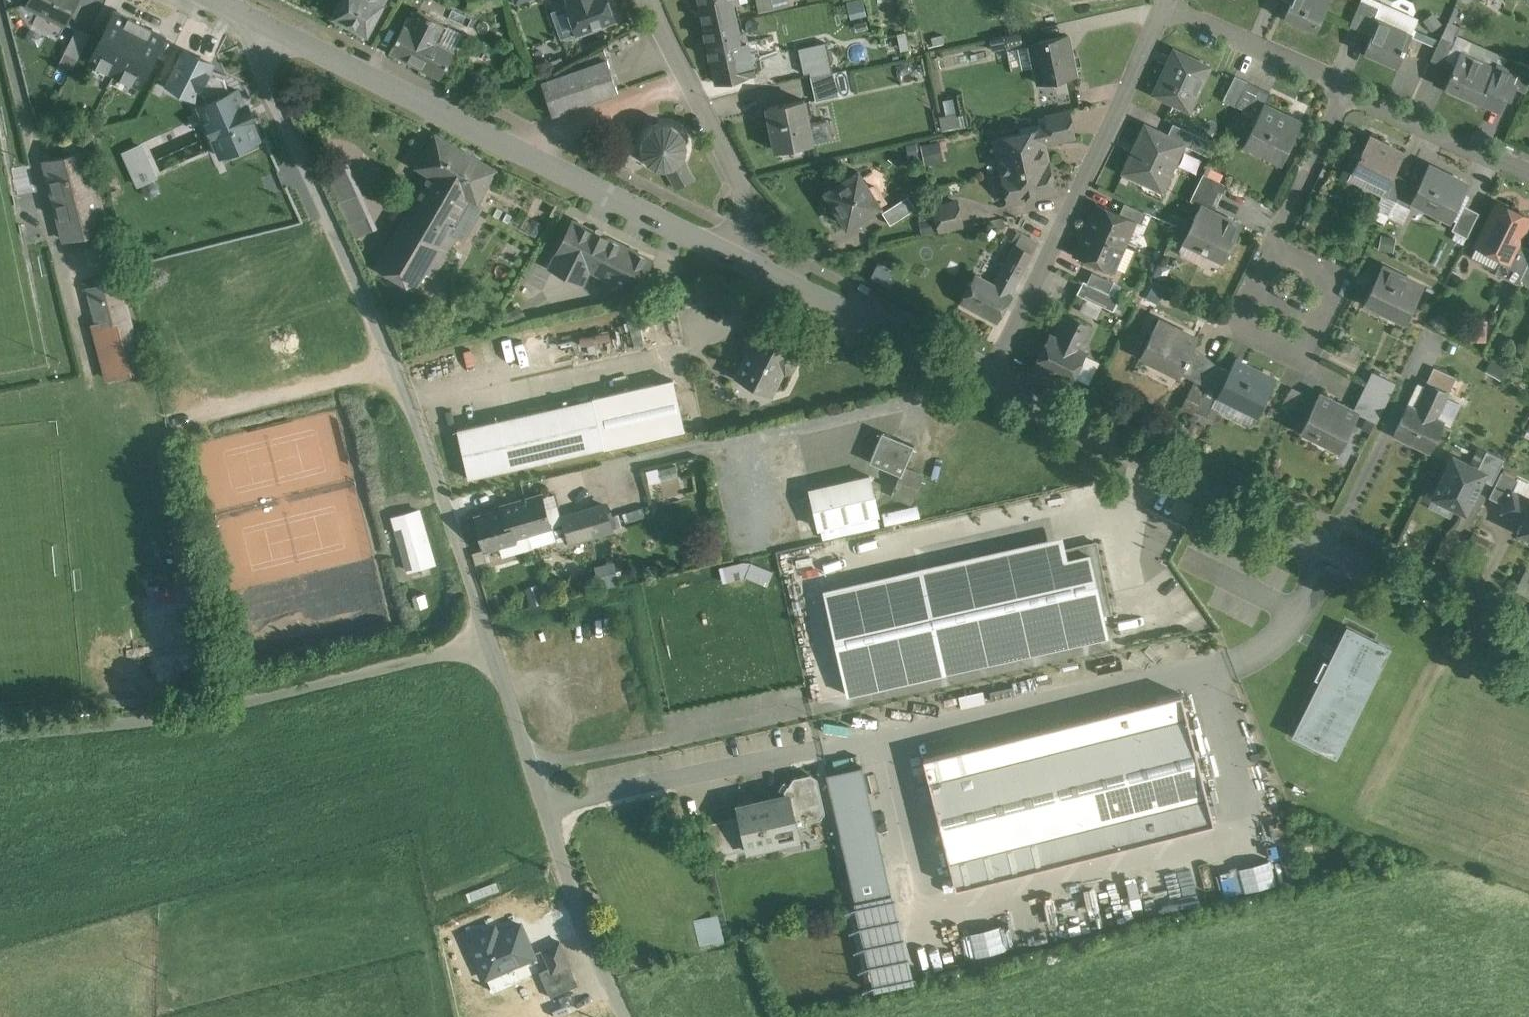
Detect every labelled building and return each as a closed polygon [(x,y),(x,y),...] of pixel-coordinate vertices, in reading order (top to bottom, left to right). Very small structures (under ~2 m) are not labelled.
[(27,4),(66,24),(78,0),(29,0),(27,4)] [(333,16),(368,35),(385,3),(384,2),(386,0),(341,0),(333,16)] [(471,10),(503,3),(502,0),(469,0),(471,10)] [(570,4),(567,5),(577,33),(615,19),(608,0),(569,0),(570,4)] [(705,25),(736,19),(732,0),(699,0),(705,25)] [(766,10),(788,6),(786,0),(764,0),(766,10)] [(1285,15),(1317,29),(1330,0),(1292,0),(1285,15)] [(1379,8),(1361,0),(1350,26),(1363,31),(1366,25),(1370,27),(1374,18),(1379,8)] [(1374,18),(1379,20),(1411,35),(1418,19),(1381,3),(1379,8),(1374,18)] [(141,22),(115,8),(88,62),(114,75),(141,22)] [(444,23),(419,10),(410,28),(435,41),(444,23)] [(736,19),(705,25),(713,64),(717,82),(754,74),(750,56),(747,41),(741,42),(736,19)] [(1411,35),(1379,20),(1366,50),(1399,64),(1411,35)] [(167,35),(141,22),(114,75),(140,88),(167,35)] [(410,28),(405,25),(392,51),(441,77),(454,51),(435,41),(410,28)] [(1446,26),(1442,35),(1455,40),(1458,32),(1446,26)] [(77,28),(66,52),(78,58),(90,35),(77,28)] [(1037,28),(1005,35),(1009,49),(1032,44),(1032,42),(1039,41),(1037,28)] [(1039,41),(1032,42),(1032,44),(1040,83),(1075,75),(1070,51),(1069,52),(1066,37),(1067,37),(1067,35),(1039,41)] [(1453,70),(1456,63),(1447,59),(1455,40),(1442,35),(1431,61),(1453,70)] [(827,42),(799,48),(804,73),(810,72),(811,76),(833,72),(827,42)] [(163,85),(195,100),(214,62),(181,46),(163,85)] [(605,50),(579,62),(583,69),(542,83),(553,115),(619,92),(605,50)] [(1175,50),(1155,93),(1190,110),(1210,66),(1175,50)] [(78,58),(66,52),(61,60),(74,67),(78,58)] [(1496,67),(1461,52),(1456,63),(1453,70),(1446,85),(1481,101),(1482,99),(1496,67)] [(1519,60),(1513,72),(1515,73),(1510,85),(1513,86),(1525,92),(1528,83),(1528,65),(1519,60)] [(1496,67),(1482,99),(1500,107),(1506,94),(1509,96),(1513,86),(1510,85),(1515,73),(1513,72),(1497,65),(1496,67)] [(833,72),(811,76),(816,100),(838,95),(834,76),(833,72)] [(846,74),(834,76),(838,95),(850,93),(846,74)] [(1248,81),(1235,75),(1224,99),(1237,105),(1248,81)] [(1271,92),(1248,81),(1237,105),(1258,116),(1264,104),(1265,104),(1271,92)] [(240,84),(196,102),(219,159),(264,141),(240,84)] [(804,99),(768,107),(777,150),(813,143),(804,99)] [(946,116),(940,117),(943,131),(970,125),(967,114),(956,117),(953,99),(942,101),(946,116)] [(1265,104),(1264,104),(1258,116),(1245,142),(1283,161),(1301,123),(1265,104)] [(1070,110),(1046,115),(1049,127),(1051,139),(1052,141),(1075,136),(1070,110)] [(659,171),(669,171),(677,186),(691,180),(684,163),(689,154),(691,143),(688,132),(681,124),(671,119),(660,119),(650,123),(643,131),(639,141),(639,151),(642,160),(649,167),(659,171)] [(1197,134),(1173,123),(1168,135),(1184,143),(1184,144),(1191,147),(1197,134)] [(1146,125),(1124,171),(1145,181),(1145,182),(1157,187),(1164,172),(1163,171),(1169,159),(1175,162),(1184,144),(1184,143),(1168,135),(1146,125)] [(1049,127),(997,138),(1004,173),(1047,164),(1042,141),(1051,139),(1049,127)] [(430,174),(375,267),(415,289),(426,271),(433,276),(440,265),(441,266),(458,236),(449,231),(469,197),(478,202),(497,169),(436,133),(416,166),(430,174)] [(1218,144),(1197,134),(1191,147),(1211,157),(1218,144)] [(1404,153),(1370,135),(1354,168),(1387,185),(1388,185),(1394,173),(1404,153)] [(923,141),(926,162),(944,159),(941,139),(923,141)] [(137,186),(160,178),(146,141),(123,149),(137,186)] [(87,150),(45,161),(65,239),(107,228),(87,150)] [(358,194),(343,161),(325,170),(340,202),(358,194)] [(1047,164),(1004,173),(1002,173),(1008,201),(1023,198),(1027,200),(1034,199),(1037,195),(1055,191),(1049,163),(1047,164)] [(1468,184),(1429,165),(1419,185),(1413,199),(1452,218),(1468,184)] [(859,171),(826,192),(833,202),(831,204),(830,206),(830,208),(831,210),(833,212),(835,212),(837,212),(839,212),(848,225),(887,201),(878,186),(871,191),(859,171)] [(1225,183),(1204,172),(1193,194),(1214,205),(1225,183)] [(1406,179),(1394,173),(1388,185),(1387,185),(1382,194),(1396,201),(1406,179)] [(1419,185),(1406,179),(1396,201),(1409,207),(1413,199),(1419,185)] [(340,202),(338,203),(347,223),(368,214),(358,194),(340,202)] [(908,196),(883,212),(891,224),(916,208),(908,196)] [(958,201),(934,206),(939,230),(963,224),(958,201)] [(1498,201),(1479,239),(1490,244),(1493,252),(1493,253),(1503,257),(1509,260),(1518,243),(1528,220),(1528,217),(1498,201)] [(1146,212),(1124,202),(1120,213),(1135,219),(1135,220),(1142,223),(1146,212)] [(1120,213),(1098,203),(1087,229),(1123,245),(1135,220),(1135,219),(1120,213)] [(1479,212),(1464,204),(1452,229),(1467,237),(1479,212)] [(1241,224),(1201,205),(1185,237),(1203,246),(1202,248),(1206,250),(1207,248),(1225,257),(1241,224)] [(652,259),(605,236),(606,233),(605,231),(599,228),(597,229),(596,231),(573,220),(550,266),(583,282),(590,268),(632,289),(638,288),(652,259)] [(1123,245),(1087,229),(1075,255),(1112,271),(1123,245)] [(1039,242),(1022,233),(1016,243),(1033,252),(1039,242)] [(994,283),(976,273),(961,301),(997,321),(1012,293),(1011,293),(1033,252),(1016,243),(994,283)] [(1509,260),(1503,257),(1495,272),(1518,283),(1521,278),(1528,261),(1528,249),(1518,243),(1509,260)] [(1521,278),(1528,282),(1528,261),(1521,278)] [(1424,286),(1382,265),(1365,299),(1407,320),(1424,286)] [(1114,282),(1092,271),(1087,282),(1109,292),(1114,282)] [(120,279),(89,287),(98,322),(94,323),(108,378),(120,375),(121,375),(143,370),(120,279)] [(1109,292),(1087,282),(1083,280),(1077,293),(1085,297),(1103,306),(1113,310),(1119,297),(1109,292)] [(1085,297),(1079,310),(1096,319),(1103,306),(1085,297)] [(1093,325),(1068,313),(1055,337),(1050,334),(1034,365),(1071,383),(1074,376),(1089,383),(1099,362),(1085,355),(1086,352),(1081,350),(1093,325)] [(1197,338),(1159,318),(1141,354),(1142,355),(1144,351),(1180,369),(1178,373),(1180,374),(1180,373),(1190,352),(1197,338)] [(794,349),(759,332),(753,345),(750,346),(748,351),(748,354),(737,377),(755,386),(759,378),(776,386),(783,370),(786,372),(792,370),(797,358),(795,352),(793,351),(794,349)] [(1217,365),(1190,352),(1180,373),(1207,386),(1217,365)] [(1275,378),(1235,359),(1219,393),(1258,413),(1275,378)] [(1507,368),(1492,360),(1486,371),(1501,380),(1507,368)] [(1455,377),(1434,367),(1427,382),(1448,392),(1455,377)] [(1396,382),(1374,372),(1368,384),(1390,395),(1396,382)] [(674,380),(458,429),(469,477),(685,429),(674,380)] [(1427,382),(1415,408),(1408,405),(1395,433),(1430,450),(1443,421),(1437,418),(1449,392),(1448,392),(1427,382)] [(1390,395),(1368,384),(1355,410),(1358,412),(1358,413),(1376,422),(1390,395)] [(1355,410),(1319,393),(1302,429),(1341,448),(1358,413),(1358,412),(1355,410)] [(1250,421),(1254,412),(1220,397),(1216,405),(1250,421)] [(915,445),(883,432),(870,462),(900,475),(892,494),(912,503),(924,476),(904,468),(914,445),(914,446),(915,445)] [(1505,459),(1487,450),(1478,468),(1485,472),(1482,479),(1492,484),(1505,459)] [(1478,468),(1454,456),(1434,496),(1466,511),(1482,479),(1485,472),(1478,468)] [(1503,473),(1491,498),(1504,505),(1512,490),(1517,480),(1503,473)] [(870,475),(811,489),(819,528),(821,527),(878,514),(879,514),(870,475)] [(1512,490),(1504,505),(1501,512),(1522,522),(1518,532),(1528,538),(1528,498),(1512,490)] [(543,494),(501,506),(501,509),(506,508),(515,537),(529,533),(533,546),(556,539),(543,494)] [(604,504),(577,512),(585,537),(612,530),(604,504)] [(501,509),(475,517),(484,549),(516,540),(515,537),(506,508),(501,509)] [(419,509),(394,516),(409,570),(434,563),(419,509)] [(577,512),(561,517),(569,542),(585,537),(577,512)] [(878,514),(821,527),(823,538),(880,525),(878,514)] [(1063,534),(822,589),(846,696),(1109,637),(1090,553),(1069,558),(1063,534)] [(1347,625),(1292,735),(1337,757),(1391,647),(1347,625)] [(1182,694),(924,758),(949,860),(1207,795),(1182,694)] [(863,766),(828,774),(857,900),(891,893),(863,766)] [(810,774),(794,778),(790,784),(791,786),(789,786),(786,791),(787,795),(790,795),(798,827),(806,825),(805,820),(821,816),(824,811),(817,778),(810,774)] [(787,795),(737,806),(746,848),(799,836),(798,827),(790,795),(787,795)] [(1207,795),(949,860),(956,887),(1214,823),(1207,795)] [(731,822),(705,827),(711,856),(738,850),(731,822)] [(892,895),(857,902),(857,900),(854,901),(875,989),(914,980),(894,892),(891,893),(892,895)] [(699,943),(725,939),(721,913),(695,916),(699,943)] [(521,923),(491,937),(487,929),(469,937),(486,976),(534,954),(521,923)] [(560,941),(543,948),(550,966),(539,971),(551,996),(579,984),(560,941)] [(523,974),(514,978),(523,1002),(532,999),(523,974)]
